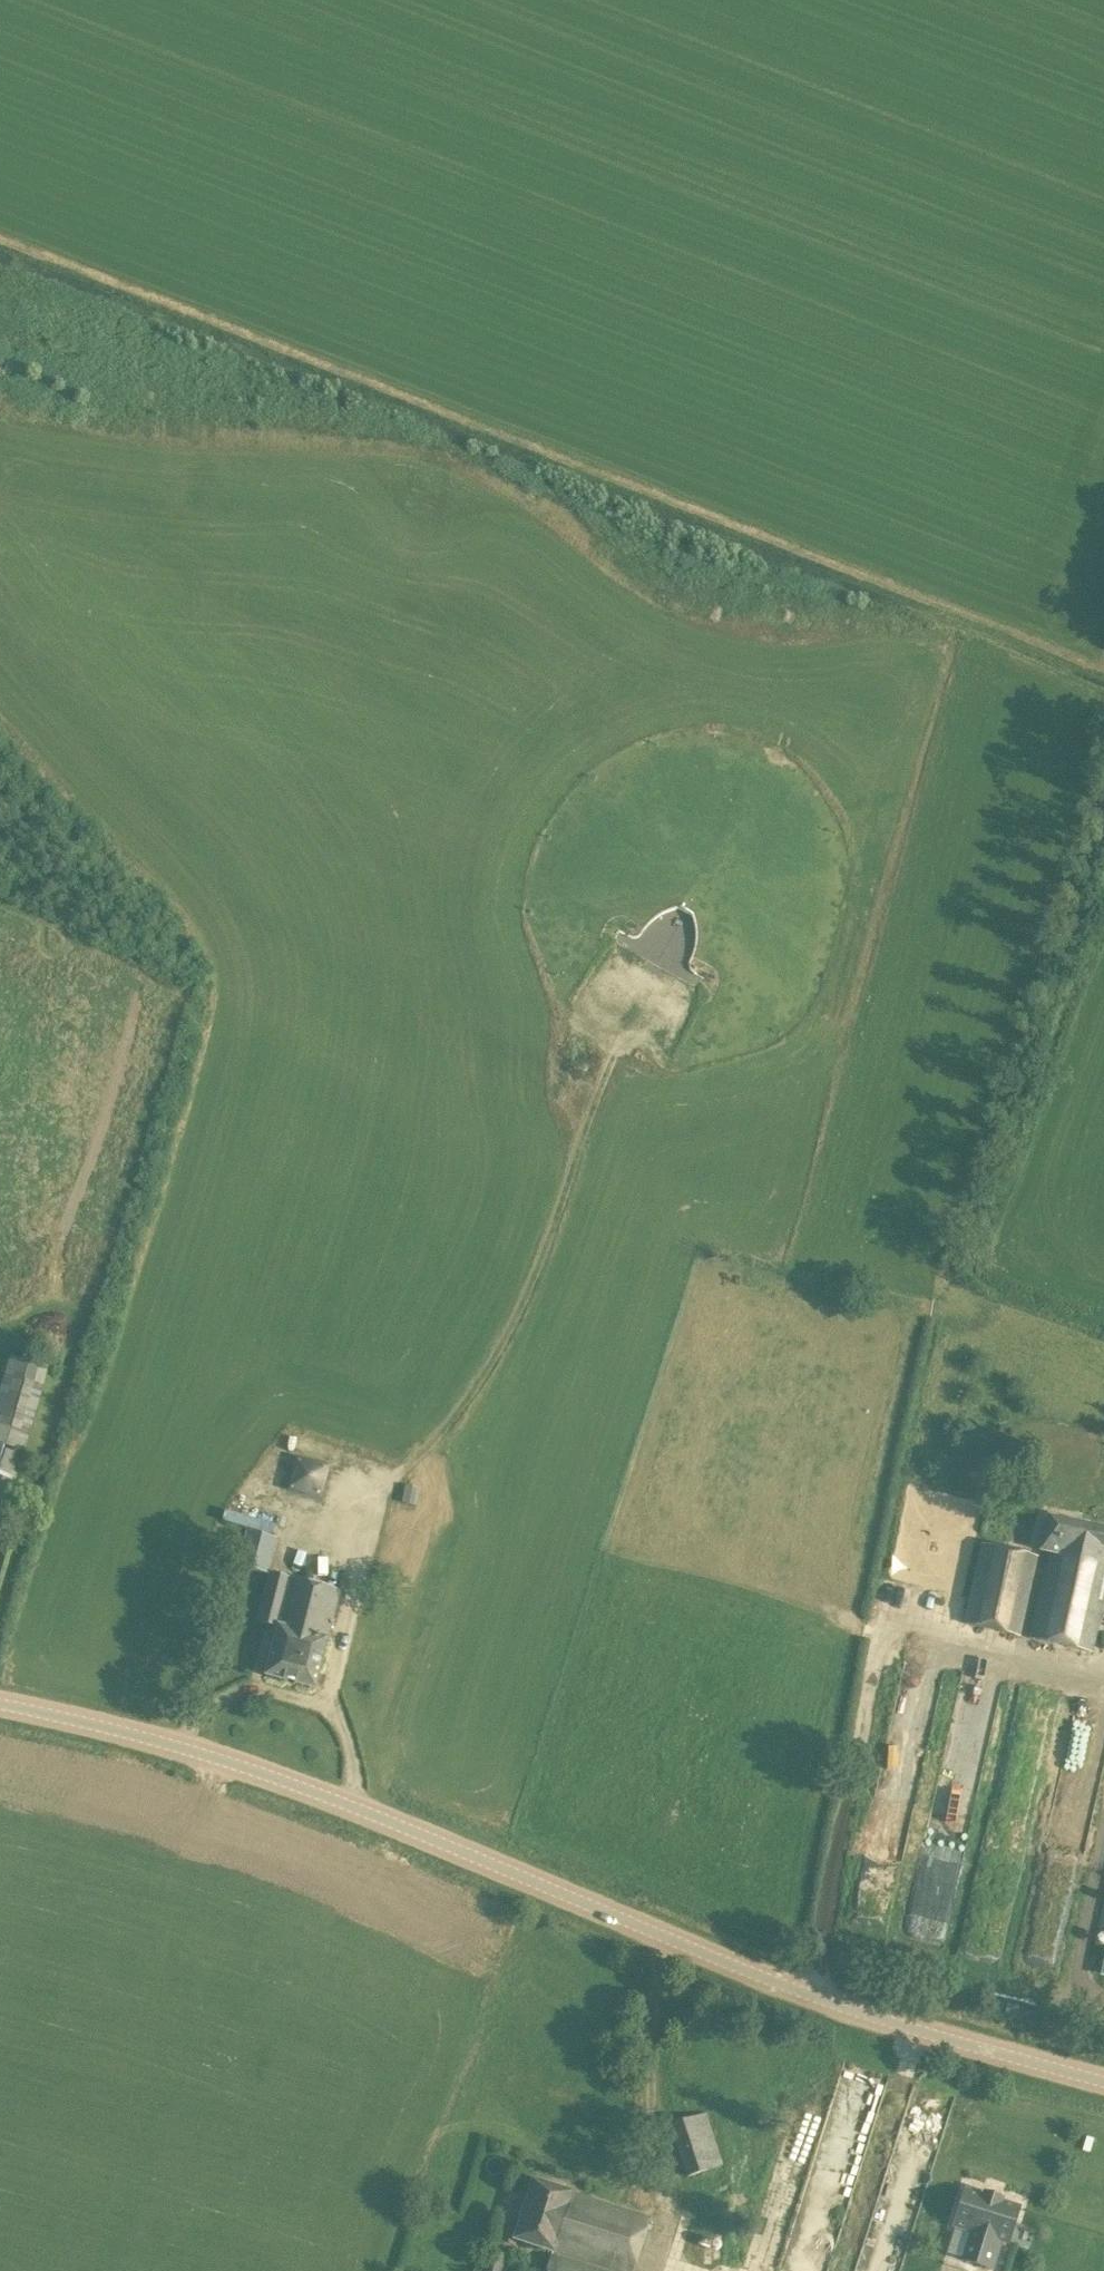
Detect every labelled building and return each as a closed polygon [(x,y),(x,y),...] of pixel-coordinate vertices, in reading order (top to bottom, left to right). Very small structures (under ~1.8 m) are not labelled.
[(48,1366),(11,1355),(0,1392),(0,1523),(2,1523),(48,1366)] [(322,1496),(331,1461),(298,1453),(289,1487),(322,1496)] [(418,1495),(403,1492),(401,1503),(416,1505),(418,1495)] [(1048,1517),(1041,1551),(1048,1553),(1030,1638),(1090,1651),(1103,1586),(1103,1529),(1048,1517)] [(264,1574),(273,1539),(246,1533),(238,1567),(264,1574)] [(1020,1636),(1037,1558),(980,1546),(963,1624),(1020,1636)] [(314,1688),(327,1637),(338,1592),(269,1575),(257,1620),(277,1625),(265,1676),(314,1688)] [(688,2176),(721,2165),(704,2115),(671,2127),(688,2176)] [(649,2219),(532,2181),(514,2240),(554,2253),(548,2270),(632,2270),(649,2219)] [(984,2197),(964,2191),(953,2225),(969,2230),(960,2260),(991,2270),(1000,2240),(1009,2242),(1019,2208),(999,2202),(1000,2198),(985,2193),(984,2197)] [(508,2260),(485,2254),(480,2270),(505,2270),(508,2260)]
